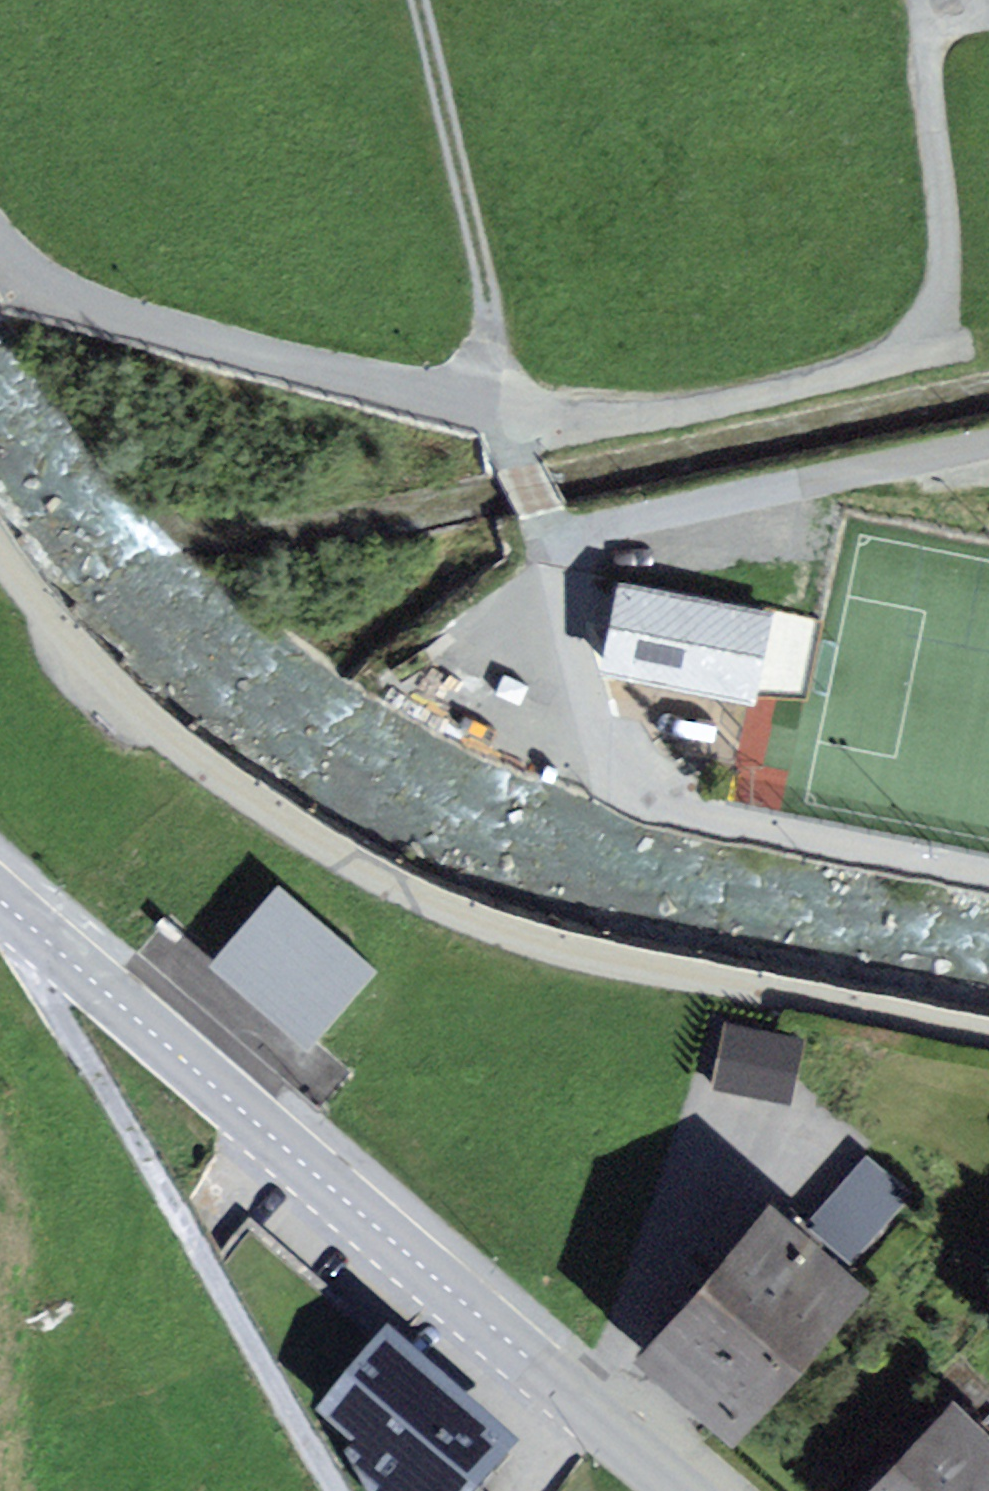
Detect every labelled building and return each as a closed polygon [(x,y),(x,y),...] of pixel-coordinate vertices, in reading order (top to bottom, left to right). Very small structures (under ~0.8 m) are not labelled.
[(609,592),(589,680),(740,714),(760,625),(609,592)] [(803,1045),(730,1027),(717,1082),(790,1100),(803,1045)] [(860,1254),(911,1178),(863,1145),(812,1222),(860,1254)] [(617,1366),(711,1446),(844,1291),(749,1211),(617,1366)] [(988,1336),(988,1314),(979,1321),(988,1336)] [(347,1490),(474,1490),(499,1463),(370,1348),(304,1420),(338,1458),(327,1469),(347,1490)] [(936,1409),(860,1490),(988,1490),(988,1458),(936,1409)]
